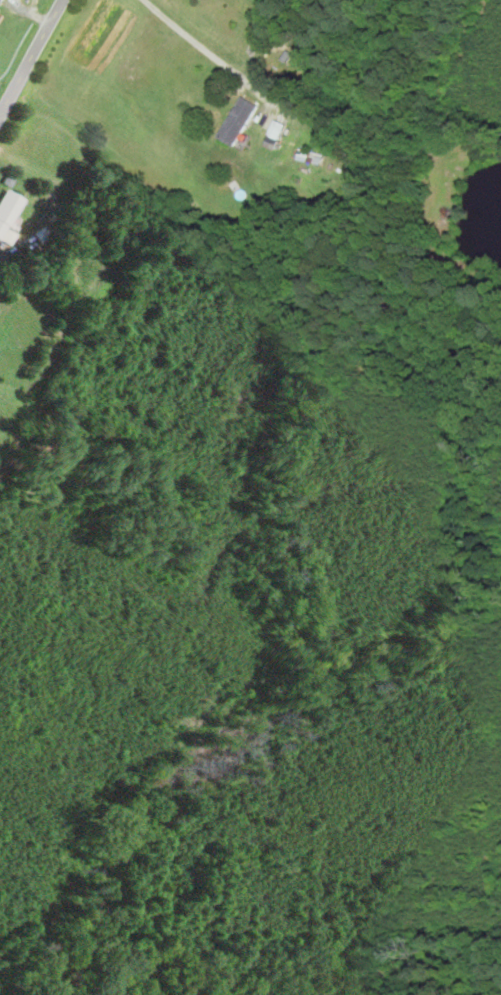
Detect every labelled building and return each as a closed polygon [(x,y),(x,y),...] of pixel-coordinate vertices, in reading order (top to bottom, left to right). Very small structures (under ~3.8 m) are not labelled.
[(234,147),(256,105),(240,96),(218,139),(234,147)] [(323,156),(300,148),(296,159),(319,167),(323,156)] [(8,247),(15,234),(6,229),(21,201),(3,191),(0,197),(0,243),(8,247)]
